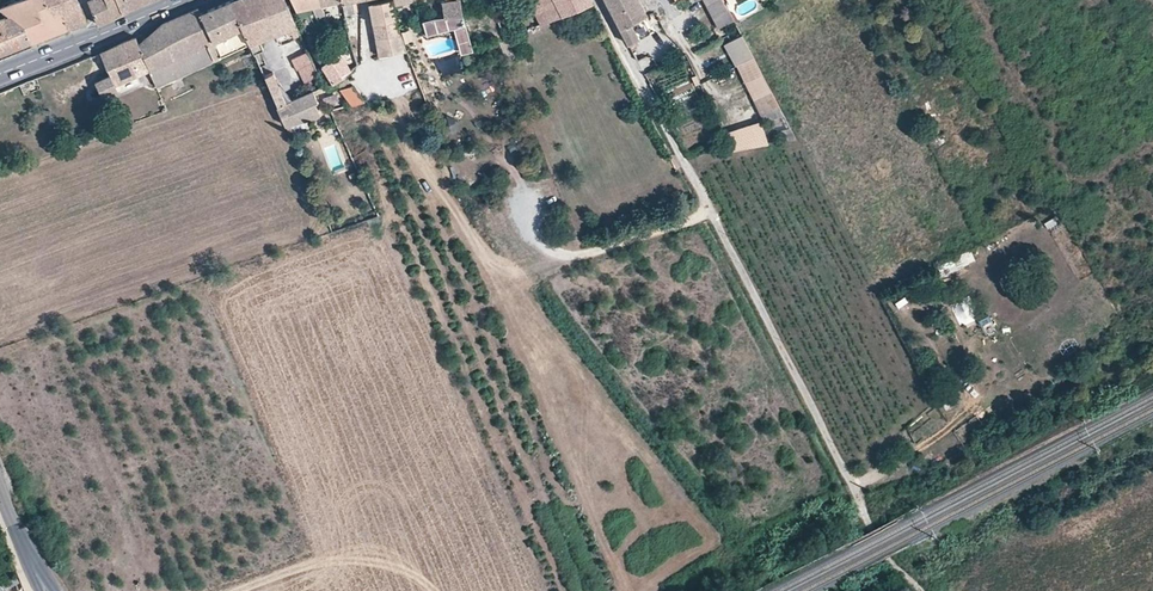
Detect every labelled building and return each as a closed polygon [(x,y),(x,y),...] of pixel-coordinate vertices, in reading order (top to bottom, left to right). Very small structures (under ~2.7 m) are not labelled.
[(0,6),(0,8),(9,14),(25,26),(32,43),(66,29),(46,0),(17,0),(0,6)] [(66,29),(69,28),(87,21),(80,4),(77,0),(46,0),(66,29)] [(87,1),(94,18),(97,24),(122,12),(117,0),(90,0),(87,1)] [(122,12),(130,9),(126,0),(117,0),(122,12)] [(130,9),(147,0),(126,0),(130,9)] [(246,0),(234,0),(230,1),(250,44),(254,54),(263,50),(259,41),(262,39),(246,0)] [(274,35),(266,15),(260,0),(246,0),(262,39),(274,35)] [(266,15),(288,7),(288,6),(285,0),(260,0),(266,15)] [(296,10),(312,7),(317,19),(324,15),(319,5),(323,3),(322,0),(292,0),(296,10)] [(344,15),(355,14),(352,0),(353,0),(342,0),(344,15)] [(379,56),(407,51),(397,22),(394,6),(393,0),(383,0),(368,3),(379,56)] [(447,16),(462,14),(459,0),(446,0),(447,1),(442,1),(444,16),(447,16)] [(546,23),(592,3),(590,0),(534,0),(546,23)] [(646,16),(647,15),(639,0),(605,0),(621,30),(646,16)] [(706,6),(717,27),(733,19),(723,0),(717,0),(706,6)] [(250,44),(230,1),(201,14),(220,57),(250,44)] [(266,15),(274,35),(277,40),(299,31),(288,7),(266,15)] [(321,27),(317,19),(312,7),(296,10),(303,27),(307,36),(321,27)] [(220,57),(201,14),(198,8),(162,22),(158,26),(138,44),(149,70),(159,93),(170,88),(167,81),(220,57)] [(13,50),(32,43),(25,26),(9,14),(0,17),(0,55),(13,50)] [(462,14),(447,16),(450,29),(455,27),(465,24),(462,14)] [(450,29),(447,16),(444,16),(432,16),(423,20),(423,21),(427,34),(450,29)] [(629,44),(634,42),(654,31),(646,16),(621,30),(629,44)] [(455,27),(460,43),(470,40),(465,24),(455,27)] [(149,70),(138,44),(135,36),(100,52),(111,75),(96,81),(103,98),(119,91),(116,84),(149,70)] [(473,48),(470,40),(460,43),(463,51),(473,48)] [(296,70),(303,84),(320,77),(308,52),(290,60),(295,70),(296,70)] [(321,67),(332,83),(346,75),(351,70),(340,53),(321,67)] [(644,70),(653,67),(648,53),(639,57),(644,70)] [(754,99),(771,90),(753,56),(735,65),(754,99)] [(286,103),(273,73),(264,77),(286,125),(319,114),(314,102),(317,101),(313,92),(286,103)] [(352,84),(340,89),(352,105),(364,101),(352,84)] [(761,124),(723,131),(732,150),(764,144),(761,124)] [(792,129),(780,132),(784,140),(794,138),(796,137),(792,129)] [(1048,229),(1057,224),(1052,215),(1043,221),(1048,229)] [(961,324),(975,318),(968,301),(954,307),(961,324)]
